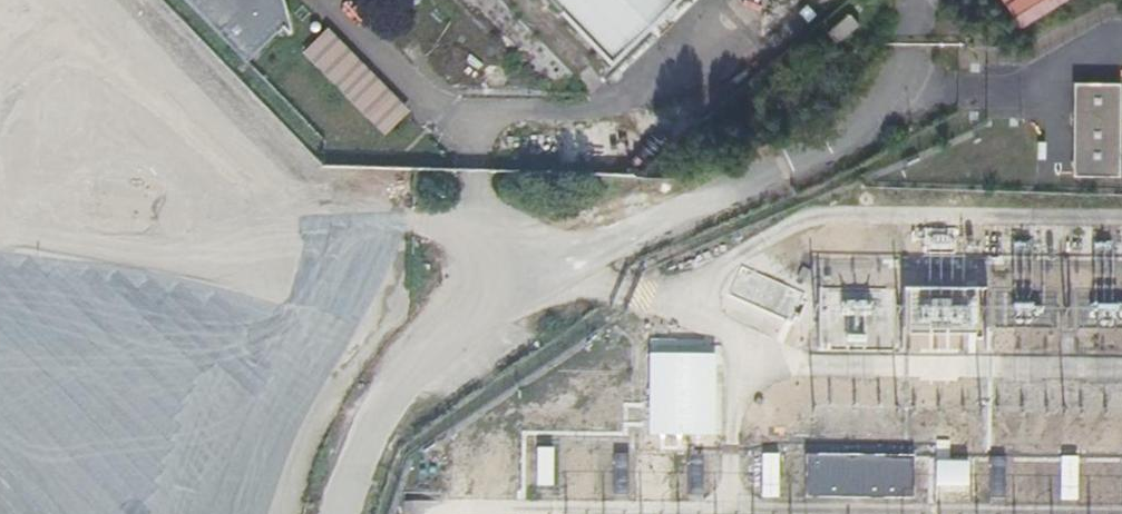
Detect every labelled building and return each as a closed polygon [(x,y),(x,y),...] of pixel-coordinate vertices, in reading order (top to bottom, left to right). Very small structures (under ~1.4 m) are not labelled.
[(248,62),(285,26),(292,32),(294,30),(285,0),(188,0),(248,62)] [(608,63),(673,0),(547,0),(608,63)] [(409,108),(328,25),(304,50),(386,131),(409,108)] [(1121,80),(1073,81),(1072,176),(1120,177),(1121,80)] [(719,350),(648,348),(645,434),(715,437),(719,350)] [(536,485),(553,485),(553,445),(536,446),(536,485)] [(630,452),(615,452),(614,492),(629,492),(630,452)] [(704,454),(690,454),(689,493),(703,494),(704,454)] [(779,455),(764,454),(763,495),(777,495),(779,455)] [(913,456),(807,454),(806,496),(912,499),(913,456)] [(1005,459),(989,458),(989,498),(1004,498),(1005,459)] [(1075,459),(1060,459),(1060,500),(1075,500),(1075,459)]
